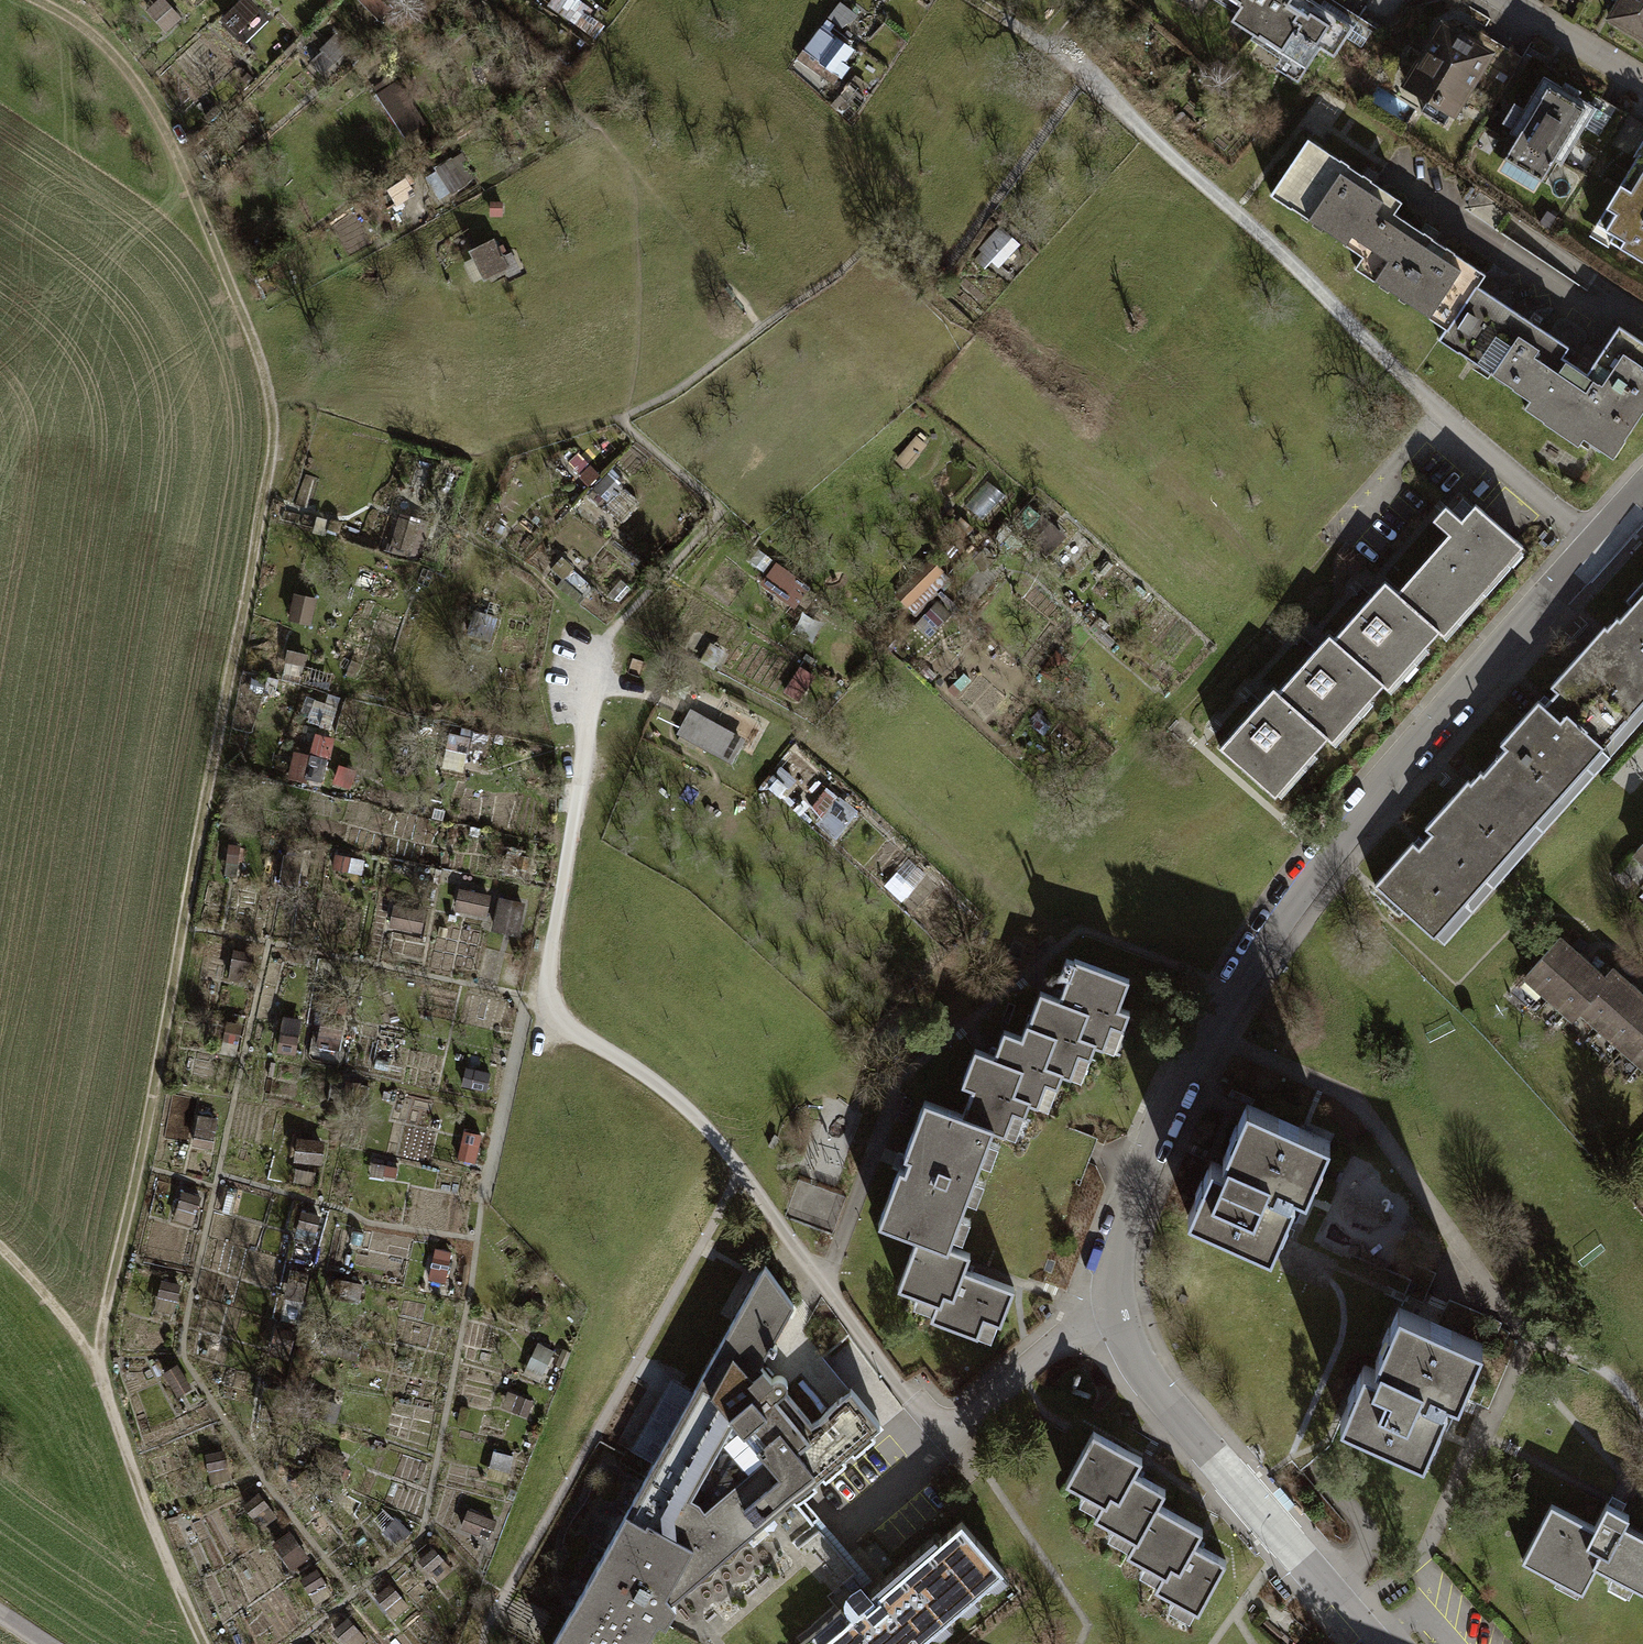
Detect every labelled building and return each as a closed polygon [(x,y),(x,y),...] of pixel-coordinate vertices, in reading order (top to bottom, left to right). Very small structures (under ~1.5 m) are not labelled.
[(374,19),(387,5),(383,1),(384,0),(355,0),(374,19)] [(1231,12),(1226,20),(1248,35),(1246,38),(1275,58),(1277,55),(1293,66),(1308,43),(1329,56),(1349,26),(1309,0),(1212,0),(1231,12)] [(1605,17),(1642,40),(1642,0),(1615,0),(1605,17)] [(236,3),(233,38),(255,39),(258,5),(236,3)] [(862,53),(848,40),(863,24),(845,7),(806,49),(838,79),(862,53)] [(1438,27),(1402,86),(1424,99),(1417,111),(1438,123),(1445,112),(1447,112),(1482,53),(1438,27)] [(335,35),(320,50),(322,52),(306,67),(320,82),(351,52),(335,35)] [(1512,137),(1499,158),(1537,180),(1549,159),(1557,164),(1579,126),(1594,134),(1605,115),(1572,96),(1576,91),(1560,81),(1557,87),(1539,76),(1519,109),(1509,103),(1498,122),(1507,128),(1504,132),(1512,137)] [(398,79),(376,94),(404,139),(427,123),(398,79)] [(1359,255),(1388,212),(1396,201),(1304,139),(1267,194),(1359,255)] [(1642,264),(1642,158),(1634,153),(1591,224),(1608,234),(1604,241),(1642,264)] [(490,219),(503,219),(503,203),(490,203),(490,219)] [(1351,267),(1442,328),(1471,285),(1479,273),(1388,212),(1359,255),(1351,267)] [(487,241),(468,250),(480,275),(500,265),(505,274),(514,270),(506,251),(499,255),(495,245),(491,246),(487,241)] [(1435,338),(1526,399),(1555,355),(1562,346),(1471,285),(1442,328),(1435,338)] [(1555,355),(1526,399),(1520,408),(1539,420),(1544,414),(1607,456),(1642,403),(1642,345),(1614,325),(1581,373),(1555,355)] [(929,444),(917,434),(896,459),(908,468),(929,444)] [(589,484),(600,472),(591,462),(590,463),(578,451),(569,460),(581,472),(579,474),(589,484)] [(621,487),(608,473),(594,486),(607,500),(621,487)] [(518,502),(505,496),(500,508),(513,514),(518,502)] [(1398,597),(1434,629),(1512,541),(1470,504),(1456,520),(1440,506),(1429,519),(1450,538),(1398,597)] [(1050,555),(1068,534),(1042,511),(1024,531),(1050,555)] [(968,534),(974,526),(961,515),(955,523),(968,534)] [(418,523),(399,517),(389,550),(403,554),(404,548),(410,549),(418,523)] [(944,569),(932,556),(895,592),(908,605),(944,569)] [(809,587),(811,584),(776,560),(760,583),(795,607),(799,601),(808,607),(818,593),(809,587)] [(587,594),(593,587),(573,569),(567,576),(587,594)] [(1621,600),(1627,605),(1615,618),(1612,616),(1607,621),(1602,627),(1599,625),(1573,655),(1625,701),(1633,691),(1641,698),(1642,695),(1642,575),(1621,600)] [(579,604),(586,596),(563,577),(556,585),(579,604)] [(611,591),(620,599),(631,587),(622,579),(611,591)] [(1434,629),(1398,597),(1380,581),(1329,639),(1378,682),(1415,641),(1420,645),(1434,629)] [(311,624),(317,596),(294,591),(288,619),(311,624)] [(465,631),(490,639),(498,616),(497,615),(501,603),(490,599),(487,608),(475,603),(465,631)] [(951,612),(937,599),(924,614),(938,626),(951,612)] [(1378,682),(1329,639),(1324,635),(1273,692),(1322,735),(1359,694),(1364,698),(1378,682)] [(999,646),(991,638),(983,647),(992,654),(999,646)] [(715,667),(725,648),(712,641),(702,660),(715,667)] [(305,666),(308,652),(288,647),(285,662),(305,666)] [(1615,711),(1625,701),(1573,655),(1545,686),(1552,691),(1546,698),(1539,705),(1533,699),(1497,741),(1548,787),(1557,777),(1565,783),(1599,745),(1591,738),(1597,732),(1605,738),(1623,718),(1615,711)] [(785,689),(799,699),(815,675),(801,665),(785,689)] [(930,680),(937,674),(928,665),(921,671),(930,680)] [(1322,735),(1273,692),(1268,688),(1216,746),(1265,790),(1304,746),(1309,751),(1322,735)] [(739,740),(684,709),(670,734),(725,765),(739,740)] [(487,751),(490,732),(462,726),(461,733),(446,730),(444,746),(447,746),(443,767),(463,770),(467,748),(487,751)] [(1463,779),(1447,797),(1499,843),(1507,834),(1514,841),(1547,803),(1539,797),(1548,787),(1497,741),(1495,743),(1500,747),(1478,772),(1476,770),(1471,775),(1466,781),(1463,779)] [(305,777),(322,781),(328,757),(312,752),(305,777)] [(350,788),(356,769),(340,763),(333,783),(350,788)] [(840,835),(857,813),(833,794),(816,816),(840,835)] [(1490,853),(1499,843),(1447,797),(1420,827),(1426,833),(1420,840),(1414,847),(1408,841),(1370,884),(1429,937),(1447,916),(1440,909),(1447,901),(1454,908),(1473,886),(1466,880),(1472,873),(1479,880),(1497,859),(1490,853)] [(1630,852),(1642,863),(1642,837),(1630,852)] [(224,874),(237,876),(241,844),(228,843),(224,874)] [(285,851),(279,882),(299,885),(304,854),(285,851)] [(362,874),(366,859),(336,852),(333,867),(362,874)] [(486,915),(491,893),(459,886),(454,908),(486,915)] [(498,894),(492,928),(519,934),(526,900),(498,894)] [(389,925),(422,932),(426,909),(393,903),(389,925)] [(1544,996),(1578,958),(1554,937),(1520,975),(1544,996)] [(254,951),(234,947),(228,977),(249,981),(254,951)] [(1058,1071),(1057,1073),(1066,1076),(1074,1053),(1085,1057),(1090,1044),(1098,1047),(1107,1024),(1118,1028),(1125,1010),(1114,1006),(1124,978),(1069,958),(1069,961),(1061,958),(1055,974),(1062,977),(1059,986),(1055,998),(1035,990),(1024,1022),(1022,1021),(1021,1024),(1050,1034),(1039,1064),(1058,1071)] [(1601,978),(1599,976),(1578,958),(1544,996),(1568,1017),(1575,1009),(1574,1008),(1601,978)] [(1574,1008),(1575,1009),(1596,1027),(1630,989),(1606,968),(1599,976),(1601,978),(1574,1008)] [(1596,1027),(1619,1047),(1642,1020),(1642,1001),(1630,989),(1596,1027)] [(277,1050),(296,1053),(303,1018),(283,1014),(277,1050)] [(220,1053),(236,1056),(242,1023),(226,1020),(220,1053)] [(1619,1047),(1642,1068),(1642,1020),(1619,1047)] [(339,1050),(343,1027),(321,1023),(317,1046),(339,1050)] [(1052,1086),(1057,1073),(1058,1071),(1039,1064),(1050,1034),(1021,1024),(1017,1036),(999,1029),(992,1048),(989,1055),(970,1048),(957,1084),(967,1088),(957,1113),(957,1115),(988,1127),(987,1129),(1000,1134),(1009,1111),(1020,1115),(1024,1102),(1033,1105),(1041,1082),(1052,1086)] [(944,1246),(944,1245),(987,1129),(988,1127),(957,1115),(957,1113),(920,1099),(897,1161),(874,1223),(912,1237),(912,1234),(944,1246)] [(1207,1160),(1183,1215),(1266,1251),(1290,1197),(1282,1193),(1283,1190),(1285,1186),(1301,1194),(1325,1139),(1283,1120),(1242,1102),(1218,1157),(1222,1159),(1220,1162),(1219,1165),(1207,1160)] [(193,1144),(212,1148),(218,1117),(199,1114),(193,1144)] [(480,1144),(483,1131),(464,1127),(457,1157),(473,1161),(477,1143),(480,1144)] [(294,1159),(322,1163),(326,1139),(298,1135),(294,1159)] [(397,1176),(399,1165),(372,1161),(370,1174),(384,1176),(384,1174),(397,1176)] [(311,1184),(314,1171),(299,1168),(296,1181),(311,1184)] [(175,1218),(193,1224),(202,1195),(184,1189),(175,1218)] [(294,1239),(314,1244),(322,1214),(301,1209),(294,1239)] [(965,1252),(944,1245),(944,1246),(912,1234),(912,1237),(893,1287),(931,1301),(925,1317),(973,1334),(979,1316),(996,1322),(1009,1286),(966,1270),(959,1268),(965,1252)] [(453,1251),(436,1247),(430,1276),(446,1280),(453,1251)] [(755,1364),(789,1304),(760,1264),(548,1643),(641,1643),(655,1620),(647,1615),(659,1594),(665,1602),(786,1498),(792,1505),(813,1486),(807,1480),(815,1473),(821,1479),(842,1461),(836,1455),(844,1448),(850,1455),(871,1436),(865,1430),(875,1422),(846,1388),(807,1422),(798,1412),(780,1390),(786,1385),(774,1371),(767,1378),(755,1364)] [(291,1268),(282,1314),(303,1318),(306,1302),(303,1302),(309,1271),(291,1268)] [(155,1307),(174,1312),(182,1283),(163,1278),(155,1307)] [(541,1315),(546,1305),(532,1297),(527,1307),(541,1315)] [(1359,1363),(1335,1418),(1376,1436),(1419,1454),(1442,1400),(1434,1396),(1435,1393),(1437,1390),(1453,1397),(1477,1341),(1433,1322),(1394,1305),(1370,1360),(1375,1362),(1372,1369),(1359,1363)] [(556,1350),(539,1341),(526,1366),(542,1375),(556,1350)] [(163,1370),(178,1394),(193,1385),(178,1361),(163,1370)] [(528,1416),(534,1398),(508,1389),(502,1407),(528,1416)] [(1061,1481),(1097,1501),(1089,1516),(1131,1538),(1151,1502),(1159,1488),(1139,1477),(1129,1472),(1137,1457),(1088,1431),(1061,1481)] [(210,1483),(231,1479),(226,1449),(204,1452),(210,1483)] [(506,1482),(514,1455),(494,1449),(486,1477),(506,1482)] [(260,1527),(277,1515),(259,1491),(243,1503),(260,1527)] [(1123,1553),(1158,1571),(1150,1586),(1194,1610),(1221,1560),(1200,1548),(1190,1543),(1198,1528),(1151,1502),(1131,1538),(1123,1553)] [(1642,1591),(1642,1545),(1616,1530),(1624,1514),(1613,1508),(1602,1502),(1590,1525),(1547,1503),(1517,1559),(1552,1577),(1555,1571),(1581,1584),(1591,1564),(1642,1591)] [(490,1538),(497,1519),(469,1508),(461,1526),(490,1538)] [(180,1521),(178,1515),(168,1518),(169,1523),(180,1521)] [(793,1643),(798,1643),(799,1643),(901,1643),(908,1638),(913,1643),(919,1638),(918,1638),(918,1637),(929,1628),(925,1624),(936,1614),(940,1620),(947,1614),(946,1613),(956,1604),(952,1600),(964,1590),(968,1596),(975,1590),(974,1589),(984,1580),(980,1576),(992,1566),(997,1572),(999,1570),(957,1521),(871,1594),(873,1597),(869,1600),(853,1582),(848,1575),(832,1588),(824,1596),(835,1609),(793,1643)] [(294,1568),(310,1556),(290,1529),(274,1541),(294,1568)] [(438,1582),(454,1568),(433,1545),(417,1559),(438,1582)] [(300,1577),(316,1603),(333,1593),(317,1567),(300,1577)] [(410,1605),(391,1581),(374,1595),(393,1618),(410,1605)] [(348,1616),(333,1628),(345,1643),(371,1643),(348,1616)]
